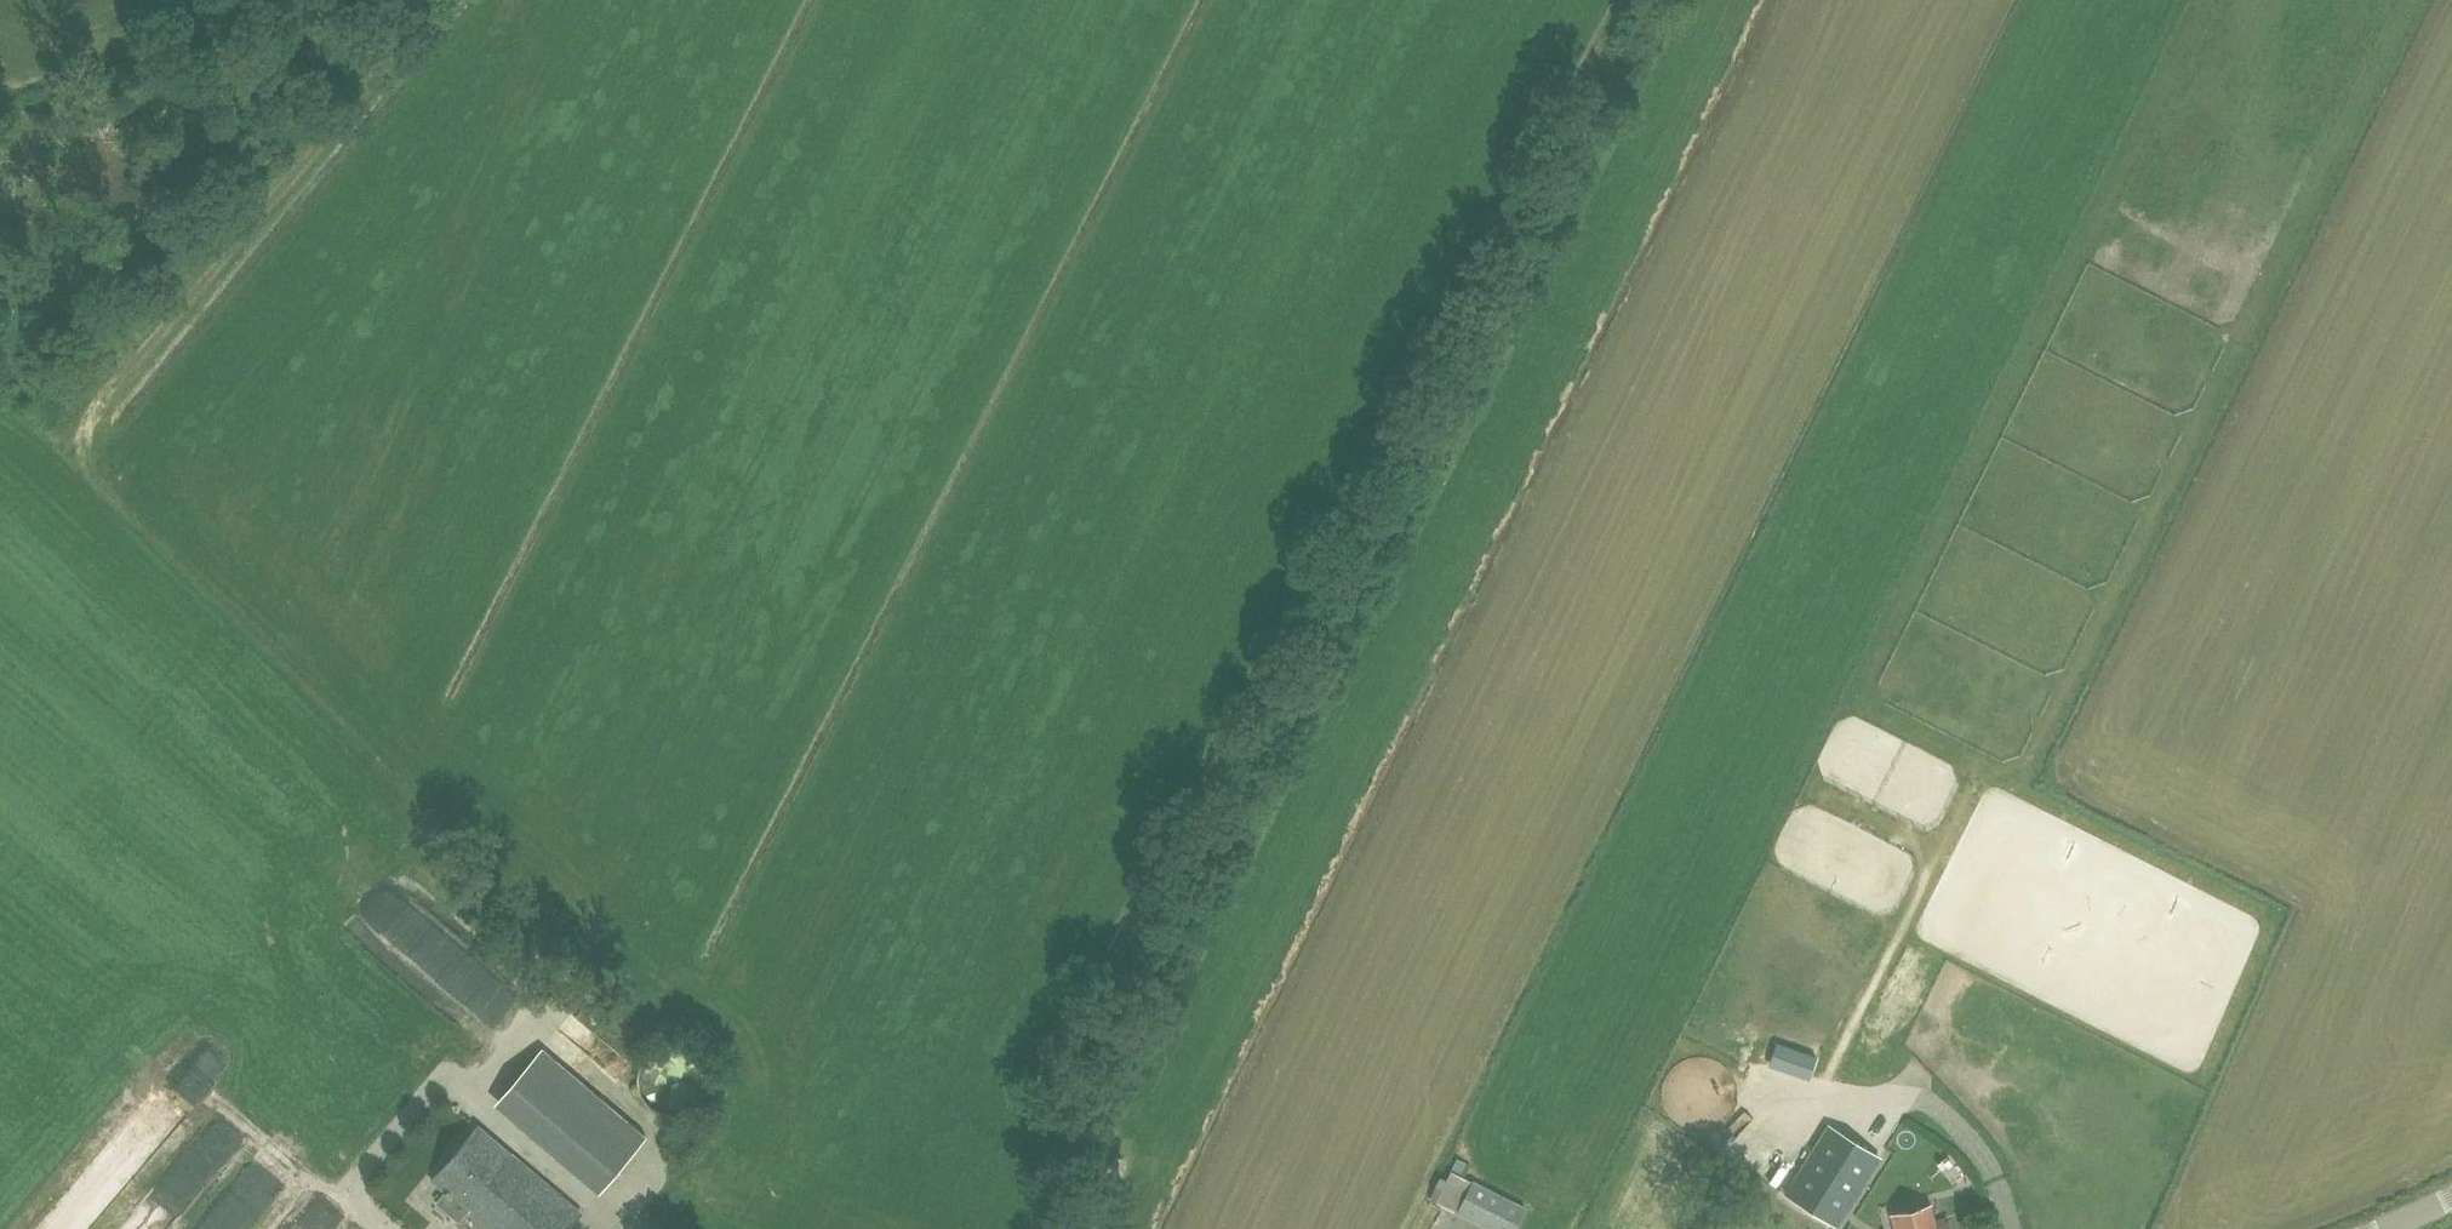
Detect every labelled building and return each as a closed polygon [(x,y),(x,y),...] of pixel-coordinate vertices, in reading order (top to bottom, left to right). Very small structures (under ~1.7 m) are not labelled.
[(586,1021),(575,1029),(589,1046),(600,1038),(586,1021)] [(1811,1073),(1816,1058),(1776,1044),(1771,1059),(1811,1073)] [(494,1106),(595,1199),(645,1138),(544,1047),(494,1106)] [(433,1179),(447,1192),(438,1202),(455,1216),(458,1213),(463,1217),(469,1210),(491,1228),(569,1228),(582,1214),(479,1125),(433,1179)] [(1880,1158),(1830,1126),(1786,1194),(1837,1226),(1880,1158)] [(202,1196),(235,1153),(213,1137),(181,1180),(202,1196)] [(1526,1206),(1473,1179),(1472,1181),(1450,1170),(1446,1179),(1441,1177),(1430,1200),(1488,1228),(1514,1228),(1526,1206)] [(1896,1228),(1951,1228),(1950,1223),(1935,1226),(1930,1205),(1892,1215),(1896,1228)]
